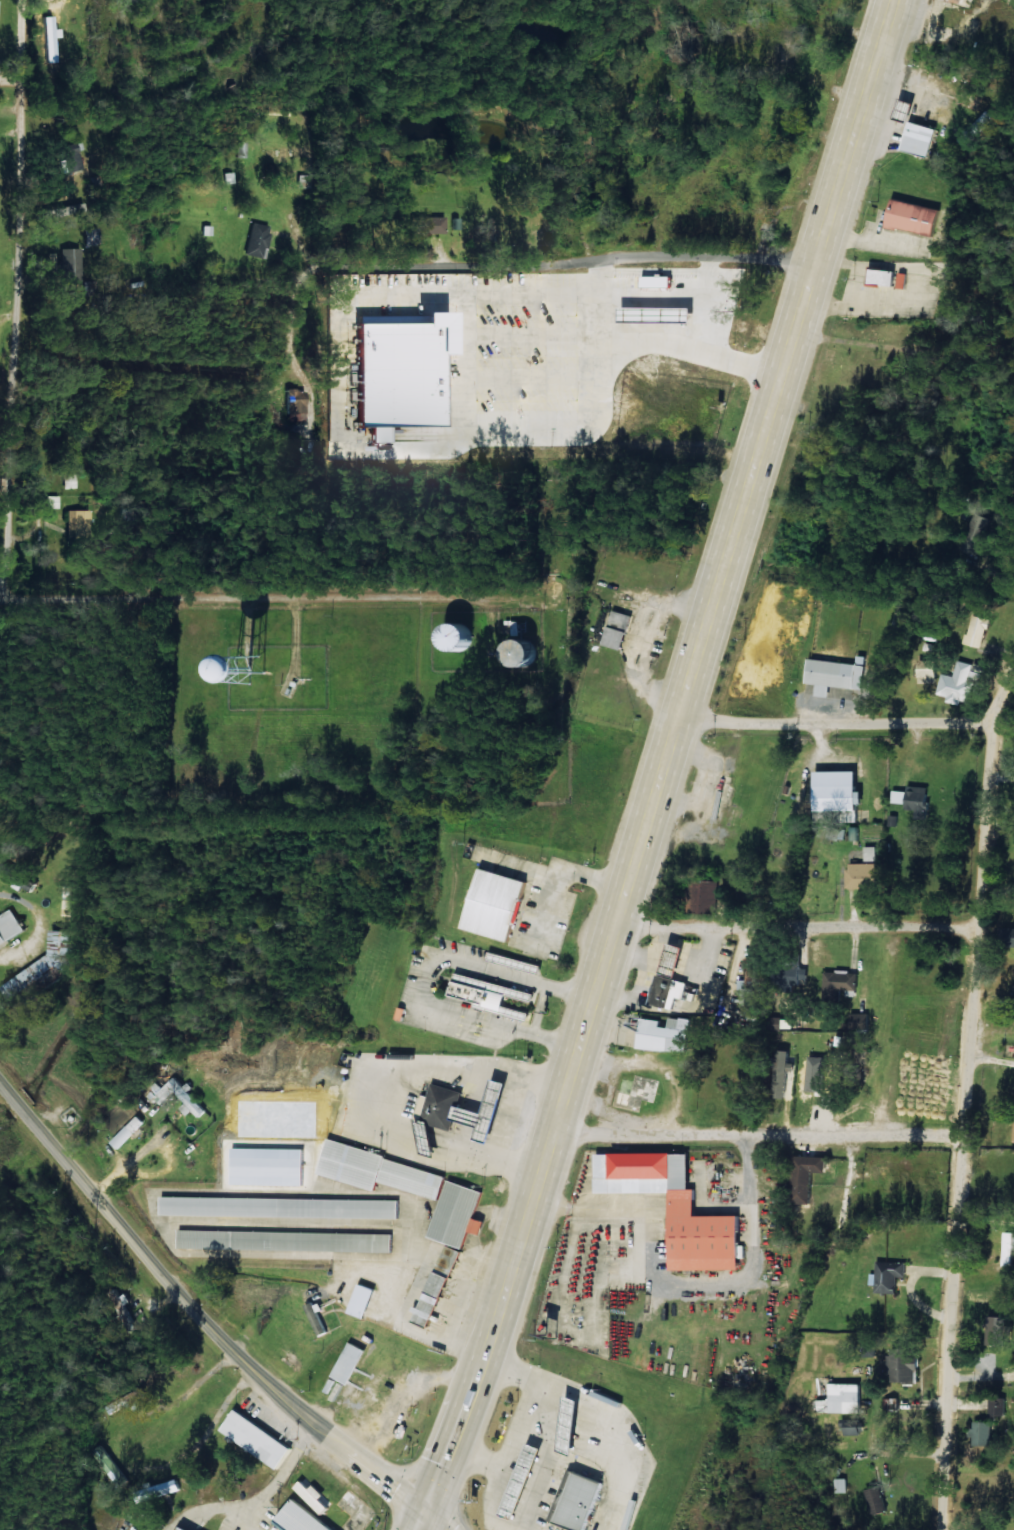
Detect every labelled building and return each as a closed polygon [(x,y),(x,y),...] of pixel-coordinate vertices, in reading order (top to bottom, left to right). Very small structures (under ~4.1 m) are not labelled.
[(56,61),(55,37),(60,37),(60,28),(54,28),(53,15),(42,16),(44,62),(56,61)] [(906,150),(932,155),(937,126),(911,121),(906,150)] [(245,157),(246,141),(237,141),(236,157),(245,157)] [(66,172),(84,169),(78,142),(60,145),(66,172)] [(943,209),(896,198),(889,225),(936,236),(943,209)] [(83,211),(82,203),(60,207),(61,215),(83,211)] [(444,217),(421,216),(421,233),(444,233),(444,217)] [(247,255),(266,257),(269,225),(250,223),(247,255)] [(84,228),(85,245),(99,245),(98,228),(84,228)] [(81,248),(59,247),(58,280),(81,281),(81,248)] [(872,267),(870,284),(907,289),(909,272),(872,267)] [(64,488),(77,488),(76,473),(63,474),(64,488)] [(68,510),(68,542),(91,543),(92,510),(68,510)] [(995,519),(979,512),(963,550),(978,556),(995,519)] [(635,615),(615,609),(605,643),(624,649),(635,615)] [(992,618),(974,614),(966,643),(984,648),(992,618)] [(480,626),(444,626),(444,649),(479,650),(480,626)] [(509,642),(511,666),(545,662),(543,638),(509,642)] [(864,690),(868,665),(811,658),(808,683),(819,684),(817,695),(831,697),(832,686),(864,690)] [(943,673),(938,693),(948,696),(946,701),(960,705),(961,700),(970,702),(974,684),(981,686),(984,672),(973,669),(974,664),(959,660),(955,676),(943,673)] [(860,774),(818,774),(819,792),(816,792),(816,810),(863,809),(863,792),(861,792),(860,774)] [(894,790),(894,803),(909,803),(909,809),(918,809),(918,818),(930,819),(930,786),(909,786),(909,791),(894,790)] [(877,862),(877,846),(864,846),(865,862),(877,862)] [(32,893),(38,882),(2,862),(0,866),(0,871),(19,882),(17,884),(32,893)] [(876,863),(848,863),(849,888),(877,888),(876,863)] [(515,941),(529,879),(482,869),(469,931),(515,941)] [(719,913),(720,881),(701,880),(700,913),(719,913)] [(14,910),(0,918),(0,947),(27,931),(14,910)] [(52,952),(5,987),(15,1001),(56,971),(71,971),(76,967),(77,948),(78,931),(53,930),(52,952)] [(688,946),(672,943),(664,974),(662,974),(655,1005),(675,1009),(677,996),(686,998),(688,990),(696,992),(697,986),(679,982),(688,946)] [(489,960),(510,964),(511,956),(490,952),(489,960)] [(785,984),(809,984),(809,966),(786,965),(785,972),(785,984)] [(826,971),(825,1000),(841,1000),(842,989),(858,989),(858,972),(826,971)] [(537,993),(458,974),(453,995),(478,1001),(476,1007),(529,1020),(531,1013),(507,1007),(510,996),(534,1002),(537,993)] [(746,1020),(762,1020),(762,1009),(746,1008),(746,1020)] [(871,1014),(852,1014),(853,1029),(871,1029),(871,1014)] [(689,1053),(693,1019),(671,1017),(670,1027),(663,1026),(664,1020),(644,1018),(640,1048),(689,1053)] [(790,1071),(796,1071),(797,1063),(792,1063),(792,1051),(778,1050),(776,1097),(788,1097),(790,1071)] [(837,1092),(838,1072),(804,1071),(803,1091),(837,1092)] [(209,1110),(187,1085),(186,1086),(177,1077),(158,1093),(165,1101),(174,1093),(191,1113),(194,1111),(200,1118),(209,1110)] [(510,1083),(496,1079),(487,1113),(460,1105),(456,1119),(483,1126),(479,1139),(494,1143),(510,1083)] [(463,1091),(433,1083),(425,1116),(436,1119),(434,1126),(453,1131),(463,1091)] [(145,1121),(139,1115),(114,1142),(120,1149),(145,1121)] [(320,1175),(377,1190),(379,1182),(440,1199),(447,1173),(329,1141),(320,1175)] [(743,1268),(743,1214),(699,1214),(698,1189),(692,1189),(692,1153),(598,1154),(598,1192),(674,1192),(674,1269),(743,1268)] [(828,1157),(795,1155),(795,1180),(798,1180),(798,1203),(812,1204),(814,1172),(828,1173),(828,1157)] [(484,1191),(448,1180),(431,1237),(465,1247),(470,1229),(483,1233),(487,1220),(476,1216),(484,1191)] [(400,1200),(164,1196),(163,1215),(400,1219),(400,1200)] [(393,1234),(180,1229),(180,1247),(393,1252),(393,1234)] [(907,1276),(907,1262),(878,1261),(877,1292),(899,1293),(899,1276),(907,1276)] [(454,1276),(439,1269),(419,1312),(434,1319),(454,1276)] [(367,1317),(378,1289),(362,1283),(351,1311),(367,1317)] [(119,1296),(114,1288),(104,1294),(127,1330),(136,1324),(124,1305),(130,1301),(125,1292),(119,1296)] [(318,1300),(307,1304),(318,1336),(329,1332),(318,1300)] [(891,1375),(898,1375),(898,1381),(918,1380),(918,1369),(922,1369),(922,1356),(917,1356),(917,1347),(891,1347),(891,1375)] [(863,1383),(830,1383),(830,1413),(863,1413),(863,1383)] [(585,1397),(570,1395),(562,1450),(577,1452),(585,1397)] [(1005,1415),(1006,1397),(990,1397),(990,1414),(1005,1415)] [(222,1430),(279,1469),(294,1446),(237,1408),(222,1430)] [(842,1434),(864,1435),(864,1419),(842,1418),(842,1434)] [(972,1445),(992,1446),(992,1421),(973,1421),(972,1445)] [(505,1514),(520,1519),(545,1446),(530,1441),(505,1514)] [(121,1485),(130,1478),(115,1461),(106,1468),(121,1485)] [(570,1468),(551,1519),(582,1529),(588,1529),(606,1481),(570,1468)] [(316,1483),(312,1487),(303,1478),(295,1488),(323,1514),(331,1506),(323,1498),(327,1494),(316,1483)] [(846,1478),(834,1478),(834,1492),(846,1492),(846,1478)] [(873,1514),(887,1510),(881,1486),(867,1490),(873,1514)] [(294,1497),(276,1523),(285,1529),(339,1529),(294,1497)]
